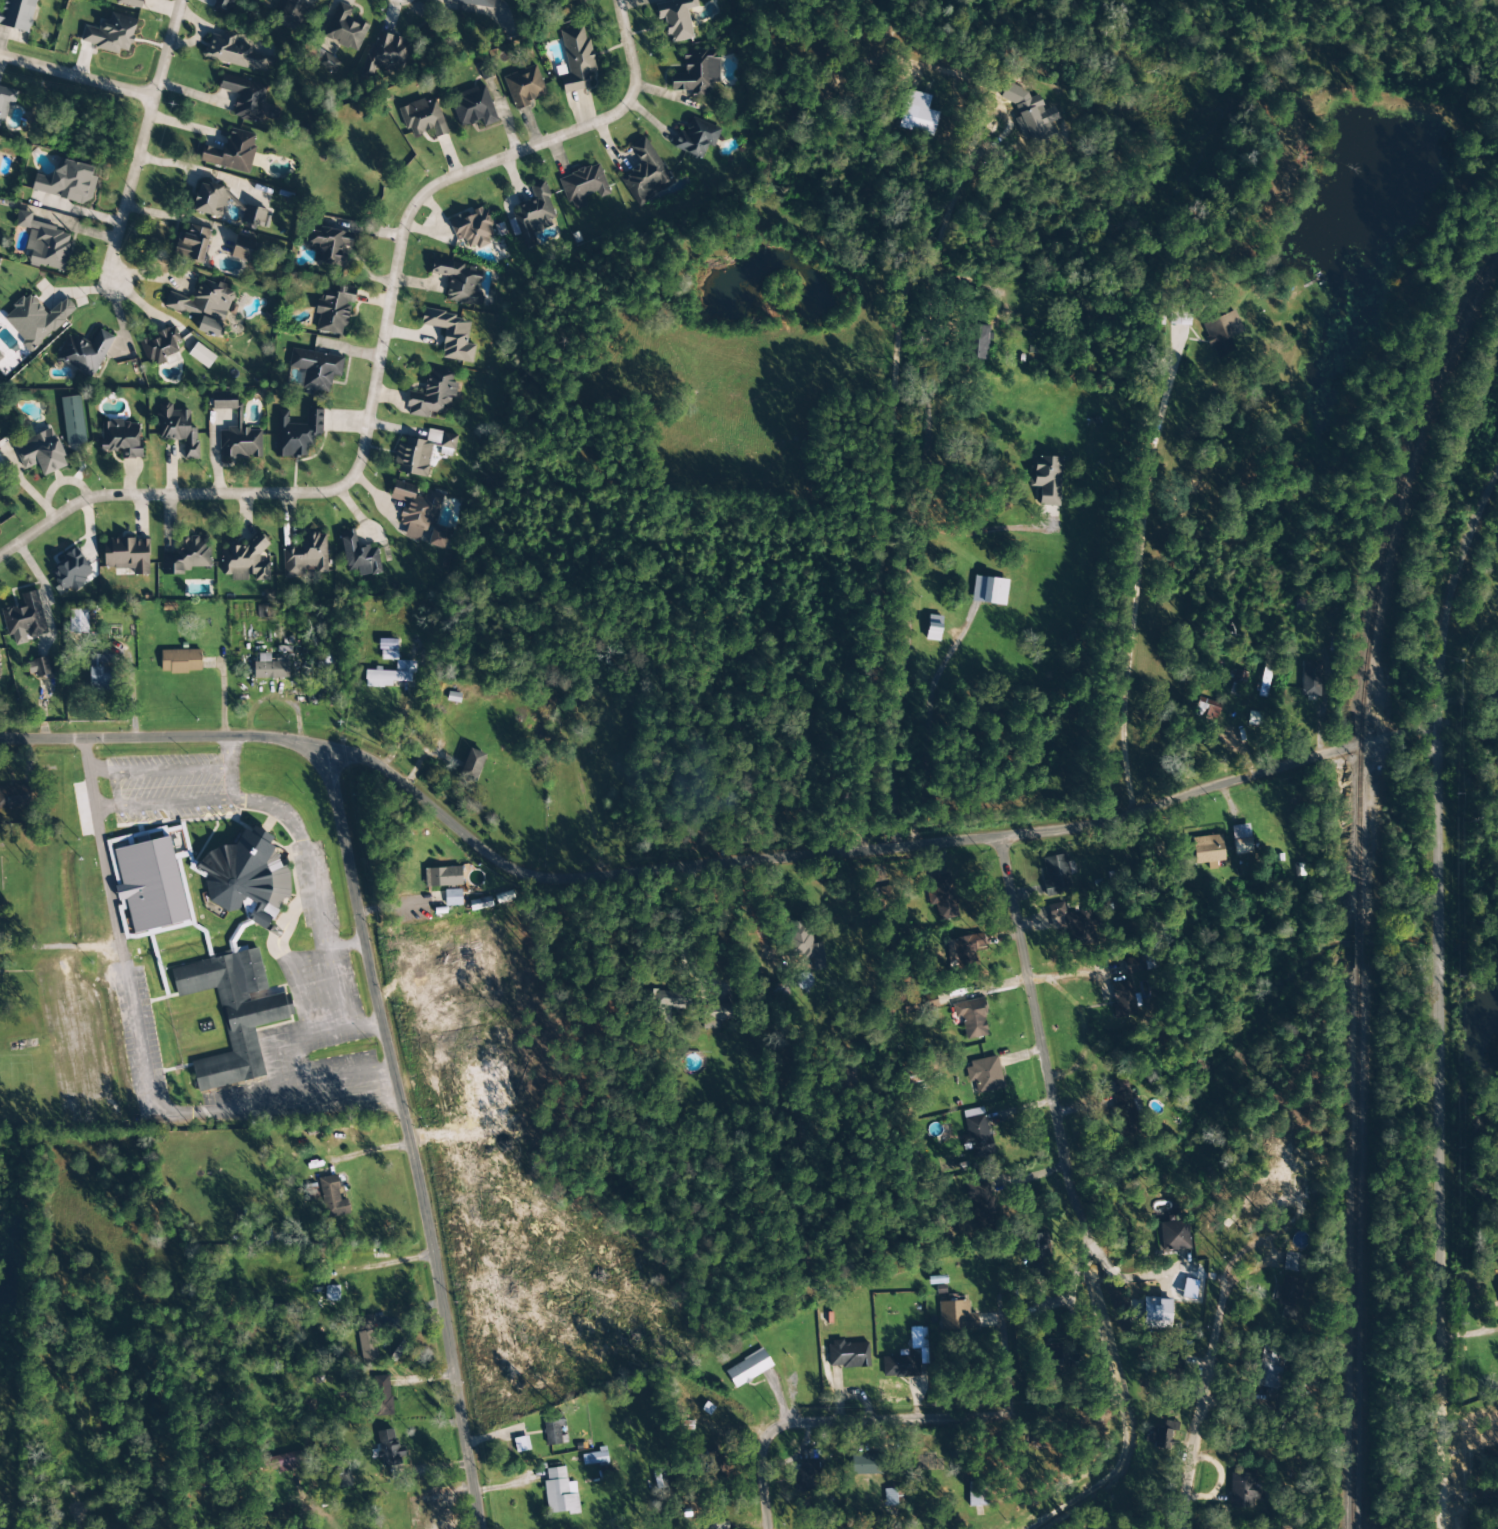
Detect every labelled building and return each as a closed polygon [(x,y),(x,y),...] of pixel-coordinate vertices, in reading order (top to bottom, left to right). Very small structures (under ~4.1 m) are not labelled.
[(1,12),(0,12),(0,26),(28,33),(37,0),(4,0),(1,12)] [(140,10),(142,0),(111,0),(111,2),(140,10)] [(210,10),(227,17),(233,0),(214,0),(210,10)] [(315,0),(278,0),(269,20),(300,33),(315,0)] [(493,0),(446,0),(445,2),(492,8),(493,0)] [(657,20),(663,19),(666,36),(670,35),(671,42),(692,39),(687,9),(697,8),(695,0),(675,0),(654,3),(657,20)] [(367,25),(351,18),(354,9),(336,2),(322,38),(357,51),(367,25)] [(137,20),(110,14),(108,22),(99,19),(97,28),(84,25),(80,44),(117,53),(118,50),(129,52),(137,20)] [(563,94),(592,88),(589,74),(596,72),(589,39),(584,40),(581,25),(559,30),(569,76),(560,78),(563,94)] [(270,74),(274,56),(234,47),(238,34),(223,30),(221,38),(209,35),(203,58),(270,74)] [(403,68),(410,41),(374,32),(362,78),(371,80),(374,67),(393,72),(395,66),(403,68)] [(310,61),(335,73),(341,61),(316,49),(310,61)] [(670,91),(689,91),(690,99),(709,98),(709,83),(719,83),(718,49),(683,50),(684,74),(670,74),(670,91)] [(503,77),(515,110),(530,105),(528,101),(546,95),(535,65),(503,77)] [(237,94),(232,118),(259,123),(267,83),(222,74),(218,90),(237,94)] [(1000,98),(1015,104),(1018,116),(1015,124),(1022,127),(1025,137),(1031,139),(1033,148),(1057,141),(1054,129),(1042,125),(1058,120),(1054,107),(1043,110),(1039,95),(1028,98),(1026,91),(1006,83),(1000,98)] [(485,85),(449,97),(460,128),(481,121),(483,127),(498,122),(485,85)] [(0,87),(0,130),(7,105),(14,107),(18,92),(0,87)] [(939,113),(927,110),(931,96),(909,90),(899,127),(933,136),(939,113)] [(434,138),(447,134),(435,99),(425,102),(423,99),(397,108),(405,131),(409,129),(412,137),(431,130),(434,138)] [(713,148),(721,128),(687,115),(674,149),(701,159),(706,145),(713,148)] [(199,161),(248,174),(258,135),(229,128),(223,151),(203,146),(199,161)] [(619,178),(637,207),(674,184),(644,137),(629,146),(640,165),(619,178)] [(31,190),(90,205),(96,177),(91,176),(93,167),(59,159),(52,187),(33,182),(31,190)] [(557,179),(567,204),(571,202),(574,211),(586,207),(582,198),(598,192),(600,196),(609,193),(599,164),(557,179)] [(523,249),(537,246),(533,228),(555,223),(545,182),(530,186),(533,202),(513,207),(523,249)] [(199,184),(192,211),(221,218),(228,191),(199,184)] [(267,228),(271,211),(245,205),(241,223),(267,228)] [(456,241),(463,238),(467,249),(475,246),(476,248),(495,240),(490,227),(494,226),(486,205),(448,219),(456,241)] [(70,272),(72,258),(66,257),(71,231),(31,224),(32,213),(18,211),(15,226),(30,229),(28,238),(33,240),(29,265),(70,272)] [(202,263),(210,231),(190,225),(187,234),(179,232),(173,255),(202,263)] [(352,231),(309,230),(308,251),(313,251),(313,264),(344,265),(344,251),(352,251),(352,231)] [(250,262),(254,239),(235,236),(231,259),(250,262)] [(430,274),(449,277),(445,301),(480,307),(483,293),(477,292),(481,268),(432,259),(430,274)] [(191,301),(169,292),(164,305),(197,319),(200,312),(223,322),(235,292),(201,278),(191,301)] [(316,331),(344,336),(349,303),(354,304),(356,289),(336,285),(335,298),(318,295),(315,314),(319,314),(316,331)] [(2,318),(30,351),(77,311),(66,298),(47,314),(30,294),(2,318)] [(472,363),(475,346),(466,344),(470,317),(423,311),(420,325),(445,329),(440,359),(472,363)] [(1242,332),(1233,311),(1201,324),(1216,359),(1231,352),(1225,339),(1242,332)] [(966,360),(988,361),(989,326),(967,325),(966,360)] [(146,362),(153,360),(154,363),(179,354),(175,342),(180,340),(174,326),(138,341),(146,362)] [(113,336),(98,330),(92,345),(67,334),(55,361),(95,377),(113,336)] [(216,357),(196,343),(188,355),(207,369),(216,357)] [(344,357),(291,349),(288,368),(304,371),(301,388),(329,392),(332,375),(341,377),(344,357)] [(425,393),(409,392),(406,415),(427,418),(428,412),(446,414),(448,396),(455,397),(457,383),(451,382),(453,373),(428,370),(425,393)] [(60,398),(66,446),(85,444),(79,396),(60,398)] [(261,458),(261,428),(241,428),(240,401),(212,401),(212,410),(235,409),(236,427),(227,427),(227,431),(220,431),(220,459),(261,458)] [(183,461),(197,460),(197,428),(190,428),(190,411),(172,411),(171,404),(157,404),(158,440),(182,440),(183,461)] [(275,457),(307,458),(307,445),(313,445),(313,435),(322,435),(322,410),(306,410),(306,425),(288,425),(288,410),(276,410),(275,457)] [(142,459),(141,443),(139,443),(138,421),(100,422),(102,452),(121,451),(121,460),(142,459)] [(68,466),(52,428),(13,444),(24,470),(37,464),(42,477),(68,466)] [(426,478),(431,450),(453,454),(457,435),(427,430),(425,441),(405,437),(404,445),(397,443),(394,464),(400,465),(398,473),(426,478)] [(1059,507),(1061,457),(1030,456),(1029,487),(1039,487),(1038,506),(1059,507)] [(443,495),(420,489),(420,490),(394,483),(390,499),(403,503),(397,526),(406,528),(404,538),(419,542),(422,530),(430,532),(427,545),(444,550),(449,529),(435,525),(443,495)] [(346,572),(357,570),(359,577),(381,573),(376,545),(358,549),(354,529),(339,532),(346,572)] [(283,577),(304,577),(304,571),(326,570),(326,533),(296,533),(296,548),(283,548),(283,577)] [(161,553),(162,575),(190,574),(190,568),(210,567),(209,536),(176,537),(176,553),(161,553)] [(148,539),(103,539),(103,569),(114,568),(114,575),(127,575),(148,574),(148,539)] [(269,581),(269,562),(263,562),(263,543),(221,544),(221,575),(230,575),(230,581),(246,581),(246,575),(254,575),(254,581),(269,581)] [(94,576),(76,546),(57,558),(61,566),(50,572),(58,585),(54,587),(59,597),(94,576)] [(1007,580),(973,577),(971,602),(1005,605),(1007,580)] [(1,610),(7,636),(12,635),(15,646),(27,643),(26,638),(47,634),(37,590),(21,594),(23,605),(1,610)] [(1310,600),(1296,598),(1294,610),(1308,612),(1310,600)] [(939,642),(942,617),(928,615),(925,640),(939,642)] [(396,650),(396,640),(379,640),(379,650),(383,650),(383,658),(386,658),(386,650),(396,650)] [(161,673),(201,672),(201,650),(160,651),(161,673)] [(288,678),(288,662),(270,662),(270,654),(258,654),(258,662),(253,662),(254,679),(288,678)] [(90,691),(114,691),(113,655),(89,655),(90,691)] [(30,678),(51,673),(48,657),(26,662),(30,678)] [(414,662),(395,661),(395,671),(365,671),(365,687),(392,688),(392,682),(413,682),(414,662)] [(1301,697),(1319,697),(1320,662),(1302,661),(1301,697)] [(1232,671),(1230,683),(1244,686),(1246,673),(1232,671)] [(1209,719),(1216,720),(1219,703),(1196,698),(1193,715),(1199,716),(1198,722),(1208,724),(1209,719)] [(459,777),(476,782),(485,754),(468,749),(459,777)] [(29,807),(28,785),(0,786),(0,808),(29,807)] [(1234,855),(1252,853),(1248,824),(1230,826),(1234,855)] [(264,930),(270,921),(273,919),(285,899),(290,899),(289,872),(286,865),(281,867),(271,844),(271,836),(255,827),(242,833),(234,846),(223,846),(205,853),(197,867),(204,871),(206,877),(203,882),(208,893),(208,902),(228,914),(239,909),(245,898),(255,904),(255,907),(247,920),(264,930)] [(190,921),(170,836),(146,841),(144,833),(129,837),(131,846),(113,850),(121,885),(116,886),(121,910),(127,908),(133,934),(190,921)] [(1216,862),(1224,861),(1221,835),(1192,838),(1194,865),(1208,863),(1208,871),(1216,870),(1216,862)] [(1039,859),(1046,895),(1072,890),(1069,875),(1075,874),(1073,861),(1066,862),(1065,854),(1039,859)] [(461,867),(424,868),(425,888),(462,886),(461,867)] [(928,878),(931,891),(926,892),(928,906),(937,904),(940,921),(958,917),(950,873),(928,878)] [(1073,948),(1096,942),(1087,908),(1065,915),(1062,902),(1048,905),(1052,919),(1065,915),(1073,948)] [(821,943),(810,944),(807,921),(786,924),(790,959),(810,956),(811,970),(825,969),(821,943)] [(949,969),(977,966),(975,950),(985,949),(983,935),(946,939),(949,969)] [(264,1078),(254,1026),(294,1018),(289,993),(249,1001),(247,993),(266,989),(258,948),(246,950),(246,952),(170,966),(176,997),(218,989),(230,1054),(192,1061),(197,1091),(264,1078)] [(1116,1020),(1136,1015),(1128,981),(1108,986),(1116,1020)] [(690,992),(645,990),(645,1007),(689,1009),(690,992)] [(966,1040),(989,1035),(980,998),(952,1005),(955,1019),(961,1017),(966,1040)] [(731,1019),(731,1005),(700,1005),(701,1029),(719,1029),(718,1020),(731,1019)] [(968,1082),(974,1081),(977,1094),(1003,1088),(997,1057),(964,1064),(968,1082)] [(1110,1081),(1117,1107),(1109,1109),(1114,1128),(1139,1121),(1136,1108),(1134,1109),(1125,1077),(1110,1081)] [(967,1135),(960,1137),(962,1146),(969,1144),(973,1160),(994,1155),(983,1107),(962,1112),(967,1135)] [(349,1213),(347,1199),(340,1200),(336,1175),(320,1178),(326,1217),(349,1213)] [(965,1183),(965,1202),(974,1202),(974,1227),(991,1227),(991,1183),(965,1183)] [(1159,1224),(1160,1251),(1189,1249),(1187,1221),(1180,1222),(1179,1216),(1167,1217),(1167,1223),(1159,1224)] [(1282,1270),(1300,1272),(1301,1255),(1284,1253),(1282,1270)] [(1270,1303),(1294,1307),(1298,1279),(1282,1276),(1280,1288),(1273,1287),(1270,1303)] [(1181,1298),(1195,1300),(1197,1281),(1183,1279),(1181,1298)] [(1142,1328),(1169,1329),(1170,1299),(1143,1298),(1142,1328)] [(938,1302),(939,1331),(977,1329),(976,1313),(968,1313),(968,1301),(938,1302)] [(355,1317),(363,1363),(379,1360),(372,1314),(355,1317)] [(867,1343),(842,1344),(842,1342),(827,1343),(828,1368),(869,1366),(867,1343)] [(1254,1386),(1276,1390),(1284,1349),(1262,1344),(1254,1386)] [(1041,1371),(1060,1370),(1060,1345),(1040,1346),(1041,1371)] [(773,1367),(763,1349),(725,1371),(735,1388),(773,1367)] [(882,1378),(918,1376),(917,1355),(882,1357),(882,1378)] [(374,1416),(391,1416),(390,1376),(373,1376),(374,1416)] [(545,1445),(567,1444),(566,1436),(562,1436),(561,1417),(543,1418),(545,1445)] [(1152,1433),(1151,1448),(1169,1450),(1171,1431),(1176,1432),(1178,1422),(1158,1420),(1156,1433),(1152,1433)] [(376,1432),(383,1468),(401,1465),(399,1455),(404,1455),(402,1447),(397,1448),(393,1429),(376,1432)] [(513,1439),(516,1453),(530,1450),(527,1436),(513,1439)] [(582,1465),(607,1464),(606,1447),(598,1447),(598,1453),(582,1454),(582,1465)] [(278,1472),(306,1465),(302,1450),(262,1459),(264,1471),(277,1468),(278,1472)] [(800,1451),(801,1479),(793,1480),(794,1492),(818,1492),(817,1459),(813,1459),(813,1450),(800,1451)] [(723,1451),(707,1453),(711,1480),(727,1477),(723,1451)] [(851,1455),(851,1475),(876,1474),(876,1454),(851,1455)] [(546,1469),(546,1481),(544,1481),(546,1515),(579,1513),(577,1487),(567,1488),(565,1467),(546,1469)] [(330,1476),(332,1489),(352,1486),(349,1473),(330,1476)] [(1230,1473),(1229,1507),(1252,1508),(1252,1499),(1264,1500),(1264,1483),(1253,1483),(1253,1474),(1230,1473)] [(968,1507),(986,1506),(985,1482),(967,1482),(968,1507)] [(896,1505),(895,1489),(883,1489),(884,1506),(896,1505)]
